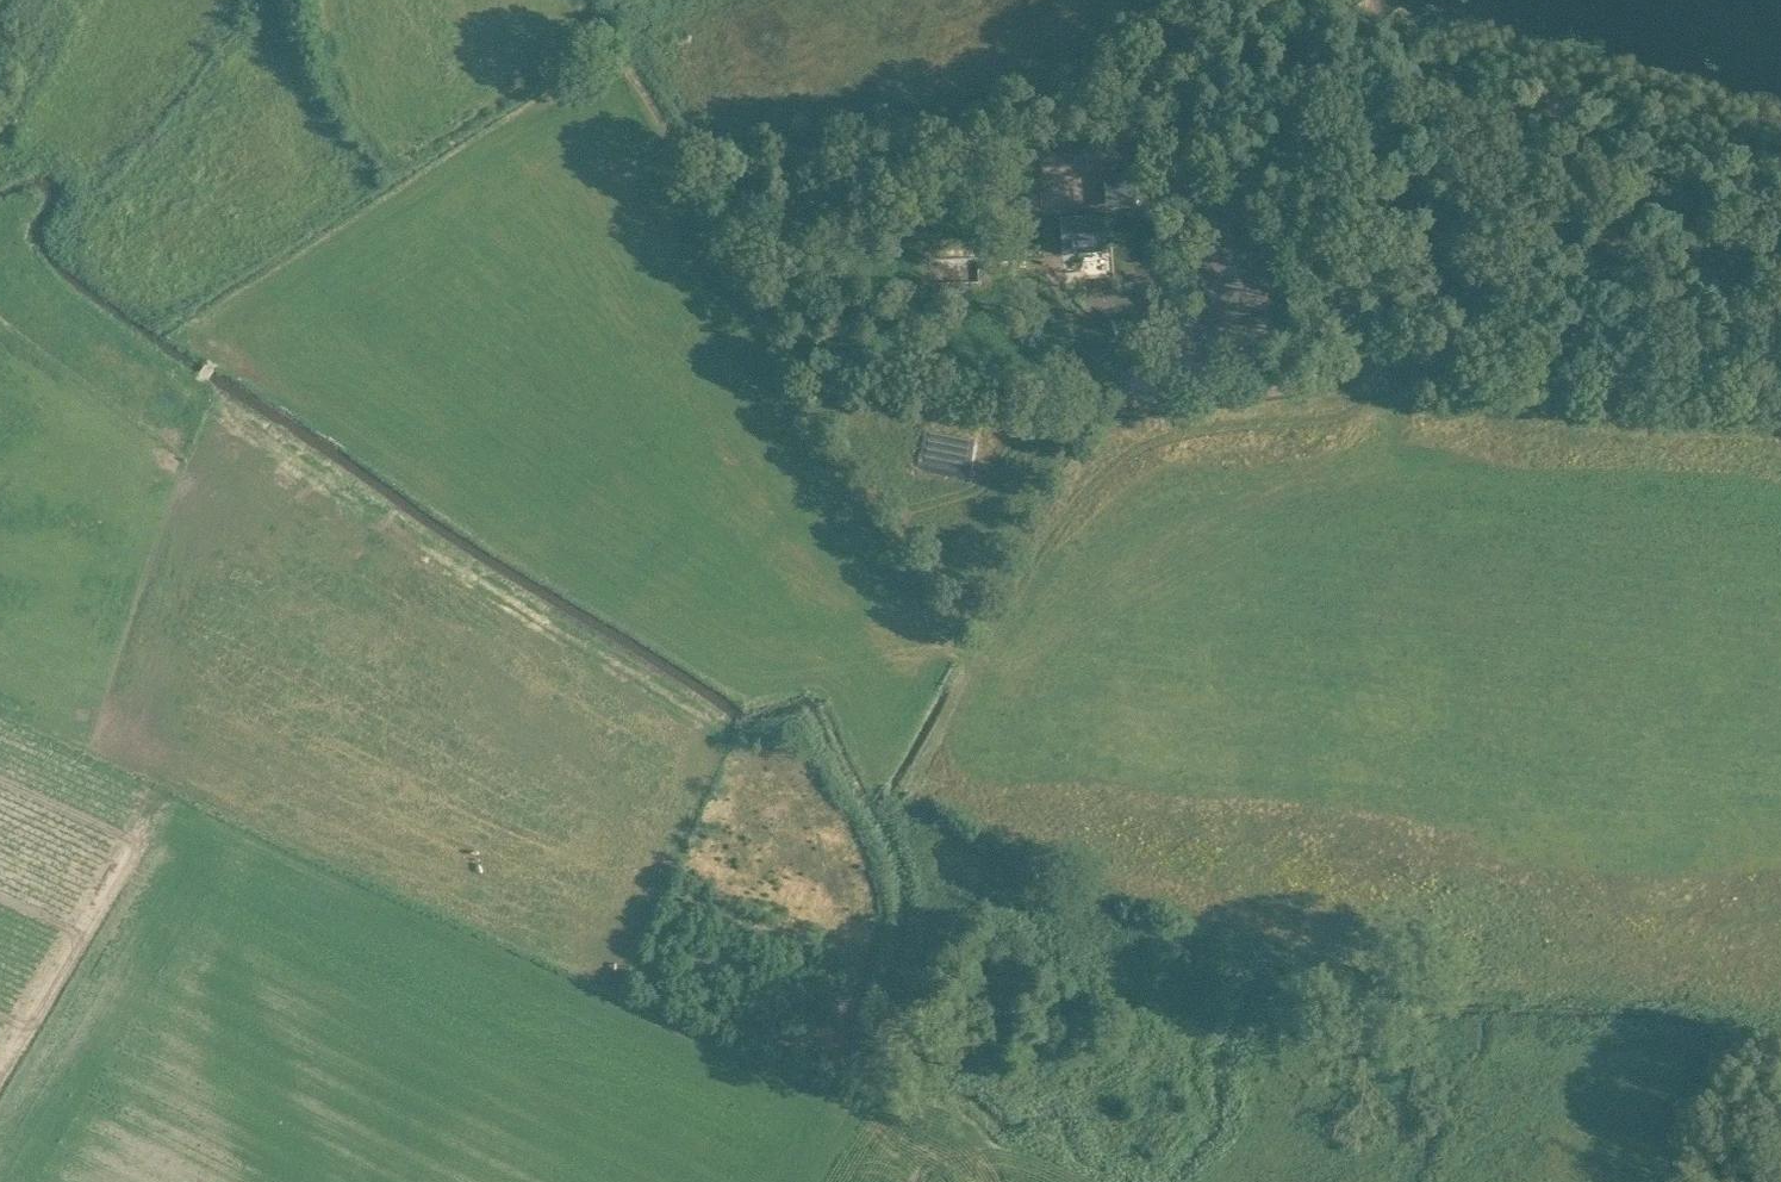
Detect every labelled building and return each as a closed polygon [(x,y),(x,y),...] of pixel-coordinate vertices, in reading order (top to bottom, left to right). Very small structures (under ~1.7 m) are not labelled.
[(1153,237),(1156,198),(1124,196),(1121,234),(1153,237)] [(1103,217),(1061,221),(1063,253),(1106,250),(1103,217)]
